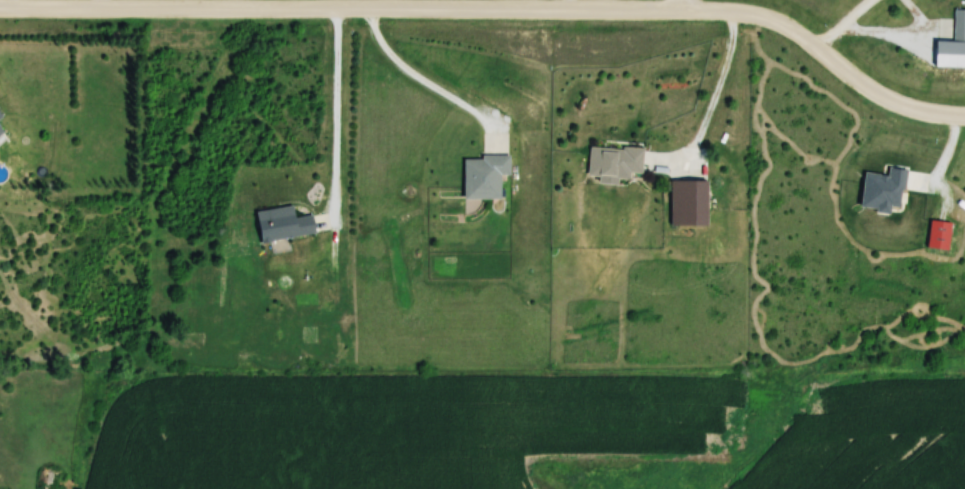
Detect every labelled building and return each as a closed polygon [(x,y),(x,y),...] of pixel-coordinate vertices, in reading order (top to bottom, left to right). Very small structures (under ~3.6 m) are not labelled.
[(642,149),(588,147),(586,177),(630,179),(630,174),(641,174),(642,149)] [(463,157),(463,200),(499,200),(499,176),(509,176),(509,157),(463,157)] [(669,226),(706,226),(706,182),(669,181),(669,226)] [(260,243),(315,233),(312,216),(294,220),(293,211),(256,218),(260,243)]
